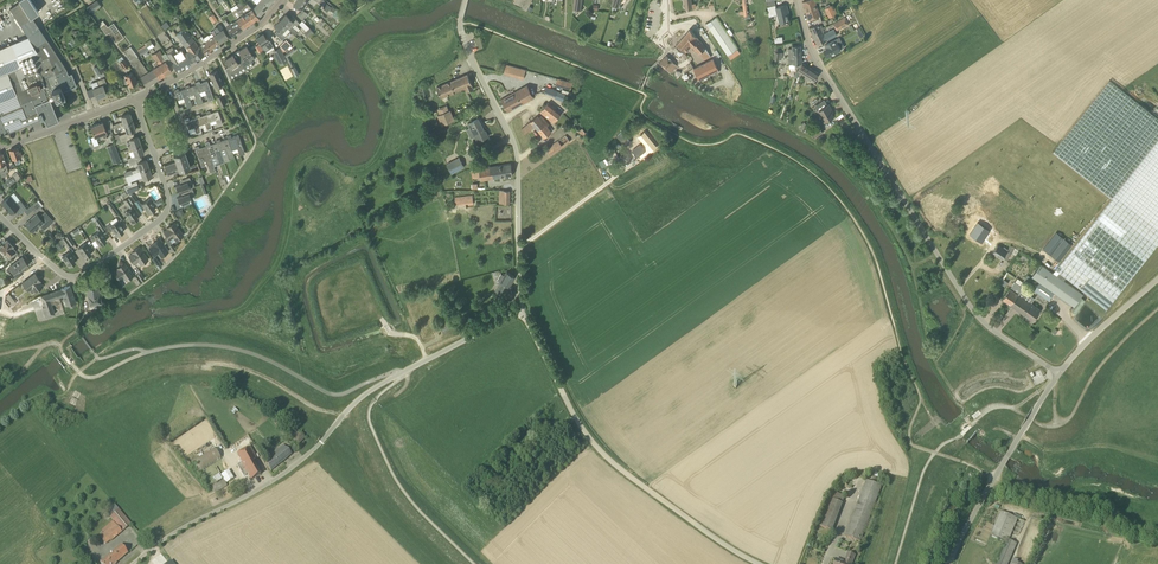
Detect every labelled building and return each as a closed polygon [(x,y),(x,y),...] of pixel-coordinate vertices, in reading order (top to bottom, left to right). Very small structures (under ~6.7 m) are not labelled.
[(77,85),(72,73),(69,74),(67,69),(32,16),(39,11),(31,0),(19,0),(20,1),(10,8),(28,36),(0,48),(0,133),(1,134),(7,132),(44,117),(47,124),(58,119),(50,100),(55,98),(59,97),(60,101),(66,99),(63,91),(77,85)] [(101,6),(97,0),(96,0),(86,7),(90,13),(94,10),(94,11),(101,6)] [(268,5),(262,0),(260,0),(257,4),(264,10),(268,5)] [(305,2),(302,0),(296,0),(293,4),(301,9),(305,2)] [(582,0),(574,0),(573,9),(577,9),(581,10),(582,0)] [(692,8),(691,0),(684,0),(685,9),(692,8)] [(817,7),(815,0),(808,0),(803,2),(806,11),(817,7)] [(244,6),(240,2),(237,5),(239,7),(232,11),(242,27),(259,16),(253,9),(247,3),(244,6)] [(259,16),(264,10),(257,4),(253,9),(259,16)] [(830,6),(829,4),(824,6),(825,8),(825,9),(829,17),(838,13),(836,8),(834,9),(831,5),(830,6)] [(787,21),(789,20),(787,12),(788,11),(787,5),(775,7),(779,23),(786,21),(787,21)] [(809,20),(820,16),(817,7),(806,11),(809,20)] [(308,14),(303,10),(300,13),(299,12),(297,15),(302,20),(308,14)] [(242,27),(232,11),(227,15),(226,13),(220,17),(231,34),(242,27)] [(132,12),(126,16),(130,23),(137,19),(132,12)] [(213,23),(217,20),(213,14),(208,17),(213,23)] [(295,24),(296,26),(300,23),(292,15),(290,18),(286,14),(280,20),(287,27),(295,35),(298,32),(292,27),(295,24)] [(728,55),(738,49),(716,17),(706,24),(713,34),(728,56),(728,55)] [(837,31),(849,24),(845,17),(833,24),(837,31)] [(275,33),(282,40),(286,37),(281,33),(287,27),(280,20),(274,26),(278,29),(275,33)] [(108,27),(105,23),(100,27),(106,35),(109,33),(116,43),(124,37),(114,23),(108,27)] [(818,28),(820,27),(818,23),(815,25),(809,27),(812,34),(816,32),(815,30),(818,28)] [(219,43),(228,36),(220,24),(214,28),(217,32),(213,35),(219,43)] [(822,29),(821,26),(820,27),(818,28),(815,30),(816,32),(812,34),(818,45),(837,35),(834,29),(830,31),(825,34),(824,32),(825,31),(823,28),(822,29)] [(182,43),(183,43),(191,36),(185,28),(176,34),(182,43)] [(313,32),(309,28),(304,33),(308,37),(313,32)] [(706,47),(690,29),(676,45),(684,52),(685,54),(689,51),(688,49),(691,46),(693,48),(694,47),(698,53),(699,52),(703,60),(710,56),(706,47)] [(209,35),(210,38),(206,41),(211,49),(219,43),(213,35),(212,33),(209,35)] [(256,37),(265,52),(273,48),(267,36),(265,37),(263,33),(260,35),(259,34),(256,36),(257,37),(256,37)] [(204,54),(191,36),(183,43),(182,43),(186,48),(188,46),(190,50),(187,52),(190,56),(193,61),(197,59),(204,54)] [(203,38),(201,36),(200,37),(201,37),(198,39),(202,44),(200,46),(205,53),(211,49),(206,41),(204,38),(203,38)] [(285,51),(291,45),(286,39),(279,45),(285,51)] [(149,50),(154,46),(150,40),(145,43),(146,45),(149,50)] [(825,45),(827,48),(824,50),(828,57),(839,51),(838,51),(841,50),(837,43),(836,43),(835,40),(825,45)] [(141,55),(149,50),(146,45),(138,50),(141,55)] [(255,58),(246,45),(239,50),(242,55),(239,57),(244,65),(247,69),(244,65),(249,62),(247,60),(249,58),(249,59),(253,57),(254,58),(255,58)] [(792,60),(792,56),(801,55),(801,45),(792,46),(792,48),(789,48),(789,58),(789,60),(792,60)] [(148,72),(137,57),(138,56),(131,46),(123,51),(141,76),(140,76),(146,86),(159,78),(153,69),(148,72)] [(274,50),(279,58),(284,55),(279,47),(274,50)] [(293,66),(288,56),(295,50),(293,48),(284,56),(290,67),(295,76),(298,74),(294,66),(293,66)] [(175,68),(177,71),(190,63),(193,61),(190,56),(187,52),(184,54),(181,50),(178,51),(176,49),(167,54),(166,53),(165,53),(171,60),(171,62),(175,68)] [(738,49),(728,55),(731,59),(740,53),(738,49)] [(162,55),(160,51),(155,54),(160,61),(161,60),(163,63),(159,65),(165,74),(175,68),(171,62),(171,60),(165,53),(162,55)] [(160,61),(155,54),(152,55),(156,61),(153,63),(155,67),(153,69),(159,78),(165,74),(159,65),(163,63),(161,60),(160,61)] [(236,59),(233,54),(225,59),(229,66),(225,68),(231,81),(229,76),(238,70),(238,69),(244,65),(239,57),(236,59)] [(671,73),(678,66),(666,55),(660,62),(671,73)] [(801,63),(801,55),(792,56),(792,60),(789,60),(789,64),(790,68),(795,68),(798,68),(801,63)] [(124,69),(129,65),(124,59),(119,62),(124,69)] [(713,60),(704,66),(711,76),(720,69),(713,60)] [(800,76),(802,73),(814,81),(819,73),(803,63),(802,63),(798,71),(797,70),(794,74),(797,76),(798,75),(800,76)] [(99,64),(93,67),(98,74),(103,71),(99,64)] [(504,73),(523,79),(526,69),(507,64),(504,73)] [(711,76),(704,66),(695,72),(701,82),(711,76)] [(222,87),(222,86),(223,85),(222,84),(223,84),(217,70),(210,73),(216,87),(217,88),(218,88),(219,88),(222,87)] [(134,77),(133,72),(124,75),(125,77),(124,78),(126,84),(127,83),(128,85),(138,82),(136,77),(134,77)] [(473,89),(472,85),(472,84),(467,74),(440,85),(437,86),(442,98),(465,88),(465,89),(467,88),(468,91),(473,89)] [(93,89),(96,98),(106,94),(103,85),(106,84),(104,78),(91,83),(93,89)] [(570,89),(572,83),(558,79),(556,85),(570,89)] [(214,99),(207,80),(200,83),(199,81),(196,82),(196,84),(199,92),(201,96),(200,92),(205,91),(209,101),(214,99)] [(1041,264),(1032,276),(1039,281),(1034,290),(1049,300),(1054,292),(1074,306),(1083,294),(1064,281),(1066,277),(1106,309),(1157,244),(1157,118),(1110,80),(1053,152),(1112,198),(1053,273),(1041,264)] [(199,92),(196,84),(190,87),(189,85),(185,86),(186,88),(188,96),(190,99),(195,97),(198,104),(203,102),(201,96),(199,92)] [(563,101),(565,95),(557,91),(546,86),(544,92),(556,96),(555,98),(563,101)] [(188,96),(186,88),(179,91),(178,88),(174,90),(178,100),(179,103),(185,101),(187,108),(193,106),(190,99),(188,96)] [(528,100),(522,89),(502,99),(508,111),(533,97),(528,100)] [(222,106),(226,104),(221,95),(217,97),(222,106)] [(832,112),(833,111),(825,98),(815,105),(813,111),(816,112),(818,111),(824,121),(834,116),(832,112)] [(554,123),(562,113),(548,102),(540,112),(546,117),(548,114),(550,115),(548,118),(554,123)] [(223,124),(218,110),(211,113),(210,111),(206,112),(207,114),(210,122),(216,120),(218,126),(223,124)] [(455,121),(451,110),(438,115),(443,126),(455,121)] [(110,128),(133,121),(130,113),(121,116),(123,122),(113,125),(111,120),(108,121),(110,126),(110,128)] [(210,122),(207,114),(200,117),(199,114),(196,116),(196,118),(199,126),(205,124),(207,130),(208,132),(213,130),(212,128),(210,122)] [(530,122),(538,130),(547,123),(541,115),(539,117),(538,115),(530,122)] [(199,126),(196,118),(190,120),(189,118),(185,120),(189,132),(190,133),(196,132),(196,133),(197,133),(198,135),(202,134),(201,132),(201,131),(199,126)] [(486,131),(485,131),(478,119),(468,124),(477,142),(483,139),(488,136),(486,131)] [(136,129),(133,121),(110,128),(110,129),(121,125),(122,129),(123,128),(123,129),(126,129),(127,132),(136,129)] [(107,137),(109,136),(103,122),(91,126),(95,137),(103,134),(104,138),(105,138),(105,139),(108,138),(107,137)] [(544,138),(552,132),(547,126),(549,125),(547,123),(538,130),(544,138)] [(814,138),(823,132),(819,124),(810,131),(814,138)] [(628,127),(620,134),(624,139),(633,133),(628,127)] [(83,133),(75,136),(81,151),(89,148),(87,144),(85,138),(83,133)] [(245,153),(238,135),(231,137),(231,135),(227,136),(234,156),(232,150),(238,148),(240,155),(245,153)] [(551,155),(570,141),(566,135),(547,149),(551,155)] [(129,148),(141,144),(138,136),(130,139),(131,144),(128,145),(129,148)] [(220,150),(225,148),(226,151),(229,158),(234,156),(227,136),(227,138),(221,141),(220,139),(216,140),(217,142),(220,150)] [(220,150),(217,142),(210,145),(209,142),(206,144),(206,146),(209,154),(211,158),(216,156),(218,162),(223,160),(221,153),(220,150)] [(114,144),(108,146),(114,163),(121,160),(114,144)] [(124,163),(135,159),(134,156),(144,153),(141,144),(129,148),(130,152),(129,152),(131,157),(123,160),(124,163)] [(639,159),(647,153),(641,144),(633,151),(639,159)] [(209,154),(206,146),(200,148),(199,146),(195,148),(198,158),(204,156),(208,166),(213,164),(211,158),(209,154)] [(20,151),(19,151),(18,147),(10,150),(13,160),(14,159),(16,164),(20,163),(18,158),(22,157),(20,151)] [(168,174),(190,166),(185,151),(174,155),(176,161),(165,165),(168,174)] [(609,165),(619,159),(616,152),(605,157),(609,165)] [(2,153),(0,153),(0,172),(1,176),(7,174),(6,172),(9,171),(2,153)] [(447,164),(452,173),(464,167),(460,158),(447,164)] [(133,173),(137,172),(140,170),(149,167),(146,159),(138,162),(139,167),(136,168),(136,169),(132,170),(133,173)] [(481,181),(513,175),(511,164),(489,167),(489,168),(480,170),(481,177),(481,181)] [(149,167),(140,170),(143,179),(152,176),(149,167)] [(22,175),(18,171),(12,175),(16,181),(20,178),(19,177),(22,175)] [(183,191),(190,188),(192,188),(195,187),(194,183),(192,184),(190,177),(182,180),(183,183),(176,186),(177,187),(176,187),(177,191),(178,191),(179,192),(183,191)] [(138,200),(132,192),(139,189),(138,185),(131,187),(126,189),(131,196),(135,202),(141,211),(145,208),(149,214),(156,209),(153,206),(155,205),(151,198),(141,204),(139,200),(138,200)] [(180,204),(191,200),(190,197),(195,195),(192,188),(190,188),(183,191),(185,195),(178,197),(178,199),(177,199),(179,203),(180,203),(180,204)] [(10,195),(1,202),(11,213),(15,210),(19,215),(27,208),(20,200),(16,202),(10,195)] [(474,203),(473,195),(455,197),(455,201),(459,201),(460,205),(469,204),(474,203)] [(134,206),(132,204),(135,202),(131,196),(125,200),(130,209),(127,211),(129,215),(127,216),(132,223),(138,218),(136,215),(138,214),(134,206)] [(36,213),(42,207),(37,201),(30,206),(36,213)] [(116,215),(118,213),(111,203),(108,204),(116,215)] [(44,222),(47,226),(53,221),(45,212),(39,217),(36,213),(26,223),(30,227),(29,228),(33,232),(36,230),(37,230),(37,229),(44,222)] [(124,227),(119,220),(112,225),(111,223),(107,226),(110,232),(113,230),(117,236),(124,231),(121,228),(124,227)] [(173,251),(176,249),(172,243),(170,240),(174,236),(176,240),(184,234),(175,223),(167,228),(168,229),(164,232),(168,237),(165,239),(173,251)] [(106,236),(101,229),(98,231),(90,237),(93,242),(96,240),(99,245),(106,241),(104,238),(106,236)] [(985,235),(976,229),(973,233),(982,240),(981,241),(988,246),(992,240),(985,235)] [(1059,262),(1072,245),(1056,232),(1043,249),(1059,262)] [(71,246),(74,244),(68,235),(65,237),(71,246)] [(69,248),(71,246),(65,237),(62,238),(69,248)] [(7,239),(6,240),(5,240),(3,242),(3,243),(0,246),(0,248),(6,254),(6,253),(9,257),(16,250),(11,245),(12,244),(7,239)] [(162,256),(168,251),(160,239),(152,244),(153,245),(149,248),(154,255),(159,252),(162,256)] [(91,244),(89,241),(78,249),(85,259),(91,254),(89,251),(91,249),(89,246),(91,244)] [(1019,251),(1014,248),(1015,248),(1011,245),(1008,249),(1004,247),(1003,248),(998,245),(993,252),(1002,258),(1003,257),(1007,260),(1012,252),(1016,255),(1019,251)] [(141,264),(148,259),(140,247),(132,252),(133,253),(129,256),(134,263),(138,260),(141,264)] [(75,258),(71,251),(64,256),(62,255),(61,256),(61,258),(63,260),(64,260),(69,267),(75,262),(73,259),(75,258)] [(1031,258),(1022,252),(1020,256),(1024,258),(1029,261),(1031,258)] [(159,268),(162,266),(155,256),(152,259),(159,268)] [(28,264),(25,261),(22,257),(10,267),(6,270),(9,273),(13,270),(18,276),(18,277),(23,272),(21,270),(28,264)] [(126,280),(133,275),(125,263),(117,268),(118,269),(114,272),(119,279),(123,276),(126,280)] [(515,277),(507,272),(505,275),(501,273),(497,281),(500,283),(496,291),(504,296),(515,277)] [(37,291),(43,286),(38,280),(39,279),(35,273),(23,282),(28,290),(29,290),(32,294),(37,291)] [(1005,286),(1008,282),(1003,278),(1000,282),(1005,286)] [(1011,305),(1023,288),(1015,282),(1010,288),(1002,298),(1011,305)] [(76,302),(70,286),(61,289),(63,295),(62,296),(63,296),(66,305),(76,302)] [(99,286),(86,288),(90,306),(90,309),(102,307),(101,303),(102,303),(99,286)] [(1023,288),(1011,305),(1033,321),(1040,310),(1030,302),(1033,297),(1022,289),(1023,288)] [(56,303),(61,301),(59,297),(62,296),(63,295),(61,289),(40,296),(44,307),(42,308),(46,317),(54,314),(51,304),(55,303),(56,303)] [(13,305),(16,303),(9,293),(6,296),(13,305)] [(235,408),(234,407),(230,410),(232,412),(230,413),(233,415),(239,409),(237,407),(235,408)] [(521,435),(526,440),(535,431),(529,426),(521,435)] [(296,447),(305,437),(298,431),(289,441),(296,447)] [(518,447),(525,439),(521,435),(513,444),(518,447)] [(271,471),(291,454),(286,447),(274,457),(266,463),(271,471)] [(199,472),(215,462),(221,458),(215,448),(193,461),(199,472)] [(260,474),(253,461),(256,459),(250,448),(238,454),(242,462),(238,464),(243,473),(246,471),(251,479),(260,474)] [(223,478),(226,483),(233,478),(228,470),(221,475),(223,478)] [(220,473),(213,477),(215,482),(222,478),(220,473)] [(215,493),(227,485),(223,479),(211,487),(215,493)] [(860,541),(881,486),(866,480),(845,536),(860,541)] [(832,531),(842,503),(829,498),(819,526),(832,531)] [(123,531),(131,524),(114,505),(106,511),(123,531)] [(1017,544),(1009,540),(1018,518),(1001,511),(991,534),(1007,542),(997,563),(1008,563),(1017,544)] [(111,541),(122,532),(113,521),(102,530),(104,532),(99,536),(106,544),(110,540),(111,541)] [(128,553),(121,544),(99,562),(101,563),(114,563),(128,553)] [(856,555),(848,552),(844,562),(836,559),(834,563),(852,563),(856,555)]
